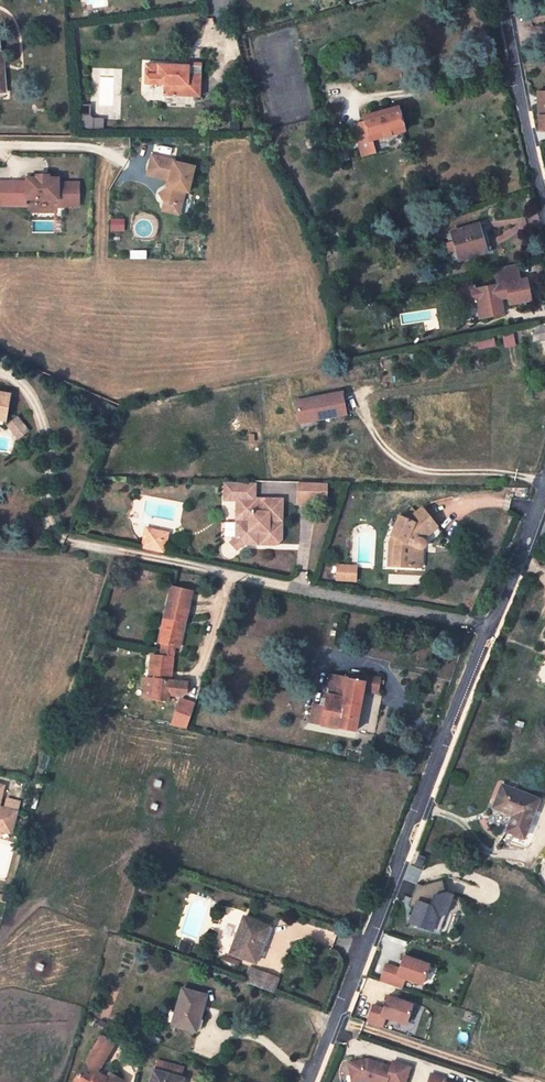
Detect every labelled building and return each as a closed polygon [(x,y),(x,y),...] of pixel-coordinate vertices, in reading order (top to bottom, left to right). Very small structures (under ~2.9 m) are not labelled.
[(189,63),(189,66),(188,75),(190,77),(201,77),(202,63),(189,63)] [(146,64),(145,84),(165,84),(164,94),(200,96),(201,77),(190,77),(188,75),(189,66),(146,64)] [(81,106),(81,117),(90,117),(90,106),(81,106)] [(358,139),(362,156),(374,153),(371,141),(404,132),(397,108),(364,117),(369,136),(358,139)] [(90,117),(81,117),(81,119),(82,123),(83,126),(87,129),(91,129),(103,129),(103,120),(90,119),(90,117)] [(331,145),(335,159),(348,155),(344,141),(331,145)] [(152,156),(147,176),(170,181),(168,188),(159,194),(164,203),(181,207),(184,192),(189,193),(195,168),(175,163),(175,162),(152,156)] [(27,181),(27,200),(59,200),(59,206),(79,206),(79,183),(59,183),(59,179),(49,179),(49,176),(37,176),(37,179),(27,179),(27,181)] [(27,181),(0,181),(0,205),(27,206),(27,200),(27,181)] [(164,203),(162,211),(179,215),(181,207),(164,203)] [(454,243),(456,251),(459,261),(490,252),(483,223),(451,232),(454,243)] [(447,253),(456,251),(454,243),(445,245),(447,253)] [(495,270),(498,286),(500,298),(511,296),(512,303),(532,299),(528,279),(521,281),(517,265),(495,270)] [(477,308),(479,318),(503,313),(500,298),(498,286),(474,290),(473,287),(459,290),(463,311),(477,308)] [(477,308),(463,311),(465,321),(479,318),(477,308)] [(531,328),(533,342),(544,340),(544,325),(531,328)] [(520,330),(504,333),(506,344),(522,341),(520,330)] [(492,336),(478,338),(480,348),(494,346),(492,336)] [(296,401),(300,420),(317,417),(318,420),(347,414),(343,392),(296,401)] [(5,421),(9,395),(0,393),(0,420),(5,421)] [(107,404),(105,410),(116,414),(119,410),(107,404)] [(17,418),(7,426),(17,438),(27,430),(17,418)] [(298,482),(297,502),(329,503),(329,483),(298,482)] [(234,483),(226,483),(226,499),(238,500),(237,538),(232,543),(237,549),(242,543),(275,545),(280,539),(281,501),(253,500),(254,484),(234,483)] [(395,546),(394,566),(417,567),(418,546),(419,547),(420,547),(421,547),(422,547),(423,547),(424,546),(425,545),(425,544),(425,542),(426,542),(425,540),(424,539),(423,539),(422,538),(436,526),(422,509),(408,520),(400,516),(391,535),(398,538),(395,546)] [(148,530),(147,538),(154,539),(153,542),(159,543),(159,540),(166,541),(168,534),(148,530)] [(388,566),(394,566),(395,546),(398,538),(391,535),(388,542),(388,566)] [(147,538),(144,548),(164,552),(166,541),(159,540),(159,543),(153,542),(154,539),(147,538)] [(357,582),(357,564),(336,564),(335,582),(357,582)] [(151,700),(152,700),(168,701),(169,695),(182,696),(186,692),(187,681),(170,680),(173,646),(179,648),(189,605),(193,592),(171,587),(168,600),(163,619),(168,620),(162,644),(161,656),(151,656),(149,674),(154,674),(153,679),(151,700)] [(158,643),(162,644),(168,620),(163,619),(158,643)] [(324,707),(320,706),(313,705),(309,723),(355,731),(362,689),(377,692),(378,684),(379,680),(380,678),(364,675),(364,673),(358,672),(358,674),(347,672),(346,678),(330,675),(325,701),(324,707)] [(142,699),(151,700),(153,679),(144,678),(142,699)] [(171,726),(187,731),(196,705),(181,699),(171,726)] [(502,786),(493,808),(513,815),(507,831),(524,837),(538,799),(502,786)] [(10,835),(16,814),(0,809),(0,833),(10,835)] [(418,855),(414,865),(420,867),(425,858),(418,855)] [(443,891),(440,879),(422,884),(416,882),(410,898),(416,900),(414,907),(408,921),(431,929),(432,927),(435,916),(445,911),(451,893),(443,891)] [(414,907),(416,900),(410,898),(408,905),(414,907)] [(435,916),(432,927),(438,930),(445,911),(435,916)] [(230,954),(254,962),(268,927),(243,918),(230,954)] [(379,982),(400,989),(404,978),(421,984),(427,964),(402,956),(398,969),(384,965),(379,982)] [(222,962),(236,967),(238,963),(223,958),(222,962)] [(244,983),(252,986),(257,970),(250,968),(244,983)] [(257,970),(252,986),(272,993),(277,977),(257,970)] [(172,1025),(192,1031),(196,1019),(198,1019),(205,996),(182,989),(172,1025)] [(366,1023),(381,1028),(384,1017),(405,1024),(412,1004),(387,996),(382,1009),(372,1006),(366,1023)] [(84,1017),(81,1023),(88,1026),(91,1020),(84,1017)] [(202,1021),(198,1019),(196,1019),(192,1031),(198,1033),(202,1021)] [(146,1034),(144,1037),(158,1043),(160,1039),(146,1034)] [(348,1070),(360,1069),(357,1077),(370,1081),(382,1081),(383,1080),(388,1081),(400,1081),(407,1066),(390,1060),(388,1065),(379,1062),(378,1066),(373,1064),(374,1060),(365,1056),(346,1059),(348,1070)] [(78,1075),(84,1078),(82,1081),(123,1081),(109,1073),(108,1074),(106,1078),(97,1073),(99,1069),(86,1062),(78,1075)] [(108,1074),(99,1069),(97,1073),(106,1078),(108,1074)] [(350,1077),(357,1077),(360,1069),(348,1070),(350,1077)] [(178,1078),(154,1071),(151,1081),(177,1081),(178,1078)]
